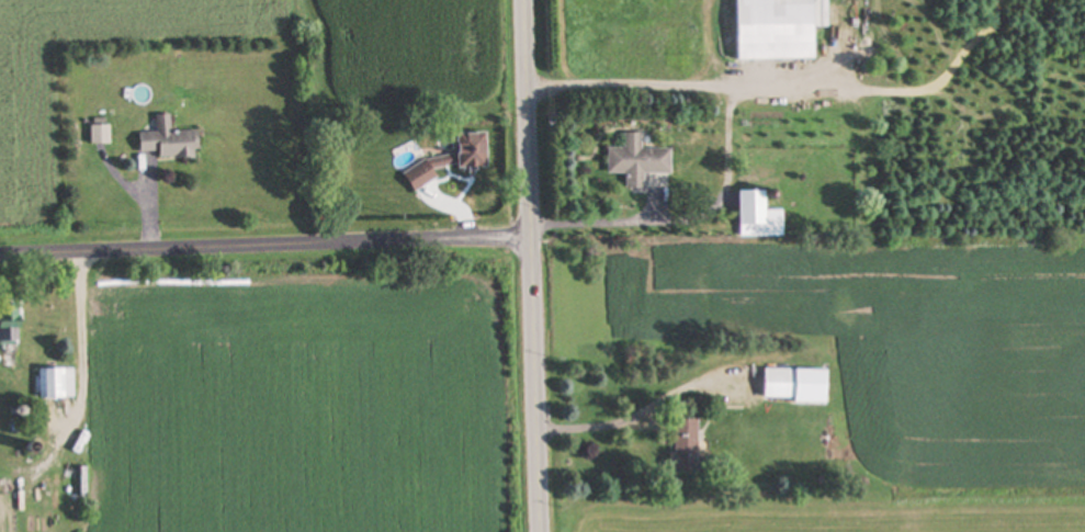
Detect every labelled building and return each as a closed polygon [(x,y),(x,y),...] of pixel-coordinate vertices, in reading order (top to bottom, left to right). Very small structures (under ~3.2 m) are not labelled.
[(828,0),(742,0),(743,60),(828,59),(828,0)] [(206,157),(205,130),(177,131),(177,115),(162,115),(163,132),(146,133),(147,153),(166,152),(166,158),(206,157)] [(116,143),(116,126),(98,126),(98,143),(116,143)] [(496,129),(465,130),(466,168),(497,167),(496,129)] [(678,148),(649,148),(648,133),(631,133),(631,147),(614,147),(615,173),(633,173),(633,188),(652,188),(652,174),(678,174),(678,148)] [(790,210),(775,211),(775,190),(748,191),(749,226),(790,225),(790,210)] [(29,318),(4,318),(4,345),(29,345),(29,318)] [(44,368),(44,398),(80,398),(80,368),(44,368)] [(771,398),(805,398),(805,369),(771,369),(771,398)] [(27,423),(27,394),(0,394),(0,423),(27,423)] [(706,459),(706,419),(681,419),(681,459),(706,459)]
